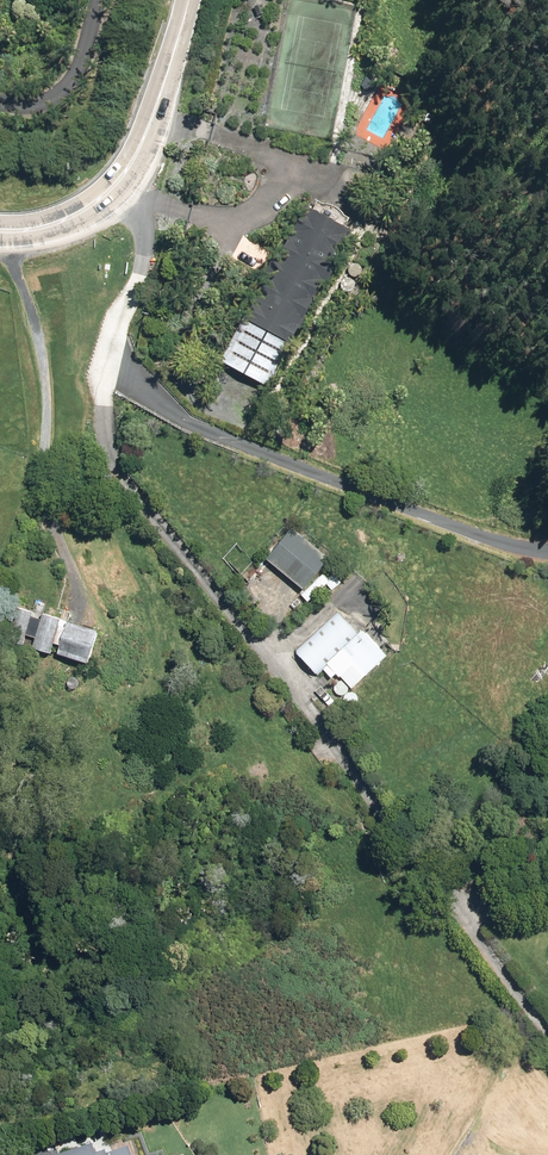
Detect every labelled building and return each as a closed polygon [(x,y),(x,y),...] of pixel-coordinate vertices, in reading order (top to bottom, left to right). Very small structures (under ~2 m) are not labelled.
[(349,233),(301,206),(295,216),(297,217),(290,231),(289,230),(283,241),(284,242),(276,257),(271,255),(261,273),(265,275),(262,280),(263,281),(256,294),(255,293),(249,303),(250,304),(218,362),(263,387),(287,344),(286,344),(295,328),(297,329),(303,318),(301,316),(308,304),(305,302),(308,297),(311,298),(320,281),(323,283),(333,265),(326,260),(330,252),(334,255),(343,239),(345,240),(349,233)] [(294,529),(266,561),(300,591),(328,559),(294,529)] [(322,588),(314,581),(300,595),(307,603),(322,588)] [(30,613),(14,608),(4,640),(21,646),(24,636),(33,639),(30,649),(47,654),(50,645),(56,647),(53,655),(83,664),(93,632),(63,623),(61,629),(55,627),(57,621),(40,616),(38,621),(29,618),(30,613)] [(357,634),(337,612),(293,652),(315,677),(322,671),(329,680),(334,675),(337,678),(338,677),(349,689),(385,656),(361,630),(357,634)] [(53,1154),(128,1154),(124,1145),(103,1152),(102,1148),(92,1151),(89,1142),(53,1154)]
